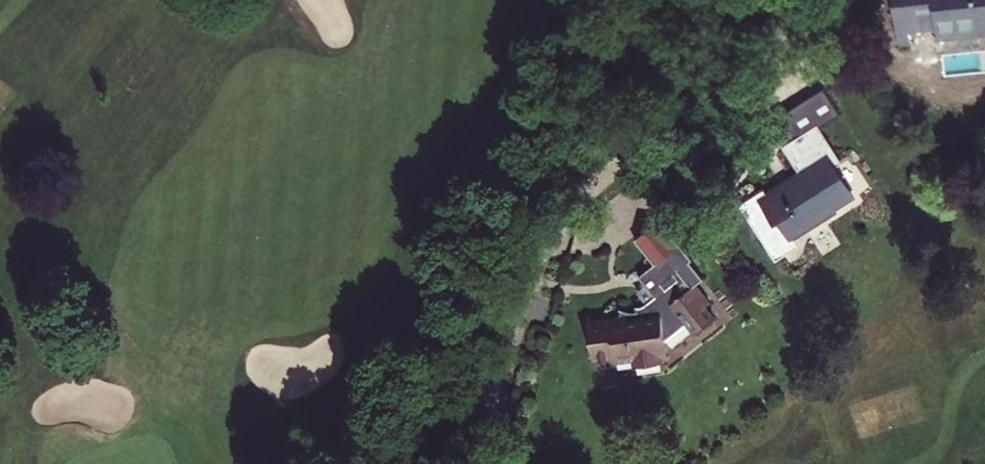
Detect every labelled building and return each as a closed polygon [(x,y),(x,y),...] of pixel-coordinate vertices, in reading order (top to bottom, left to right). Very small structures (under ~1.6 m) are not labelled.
[(899,50),(908,49),(906,31),(939,28),(939,38),(959,37),(960,30),(984,28),(984,0),(894,0),(899,50)] [(767,198),(763,193),(746,205),(755,218),(752,221),(769,244),(766,246),(776,262),(790,252),(789,249),(796,244),(792,238),(831,212),(830,209),(850,196),(833,171),(840,166),(819,134),(824,130),(805,103),(785,116),(783,113),(773,120),(792,148),(787,151),(797,166),(795,168),(800,177),(767,198)] [(705,293),(660,247),(636,271),(671,306),(662,313),(655,315),(655,319),(640,320),(639,327),(611,334),(620,371),(639,366),(641,371),(659,367),(661,374),(694,365),(689,346),(708,326),(718,335),(733,321),(723,311),(726,308),(709,290),(705,293)]
